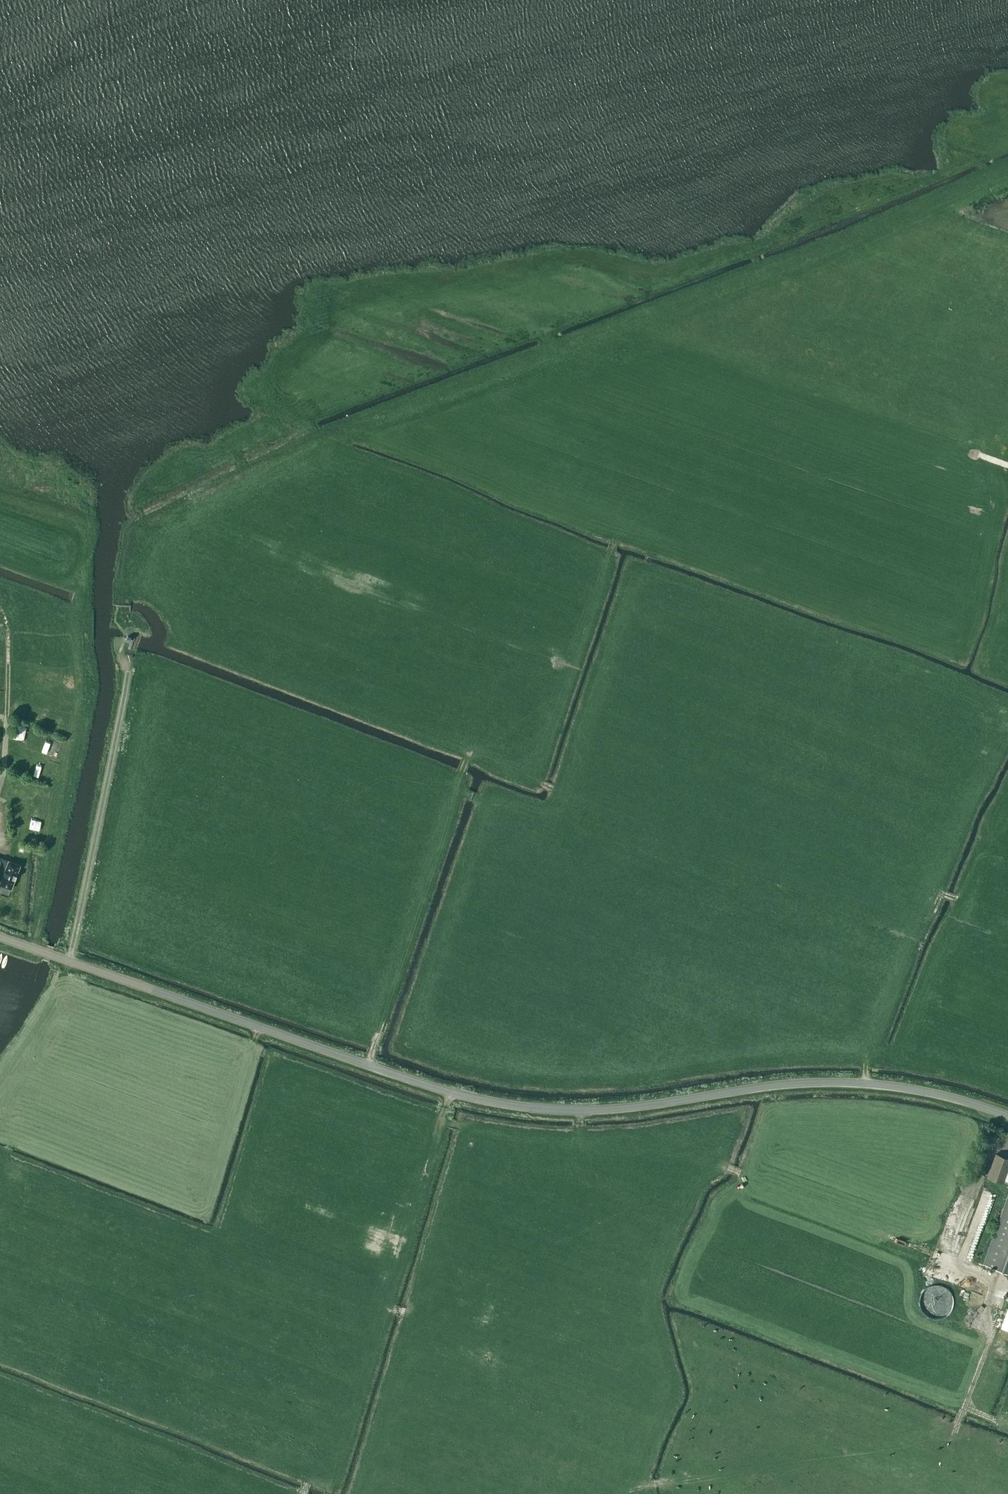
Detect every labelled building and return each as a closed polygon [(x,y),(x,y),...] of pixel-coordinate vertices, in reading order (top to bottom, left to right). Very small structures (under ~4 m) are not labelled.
[(54,757),(59,744),(46,740),(42,754),(54,757)] [(14,761),(13,770),(26,771),(26,761),(14,761)] [(50,780),(51,766),(40,766),(39,779),(50,780)] [(19,865),(8,861),(0,858),(0,885),(10,889),(19,865)] [(1007,1170),(1007,1167),(1007,1159),(995,1155),(987,1177),(1002,1182),(1003,1181),(1007,1182),(1007,1171),(1007,1170)] [(1007,1274),(1007,1197),(984,1265),(1007,1274)] [(933,1287),(925,1308),(946,1317),(955,1296),(933,1287)]
